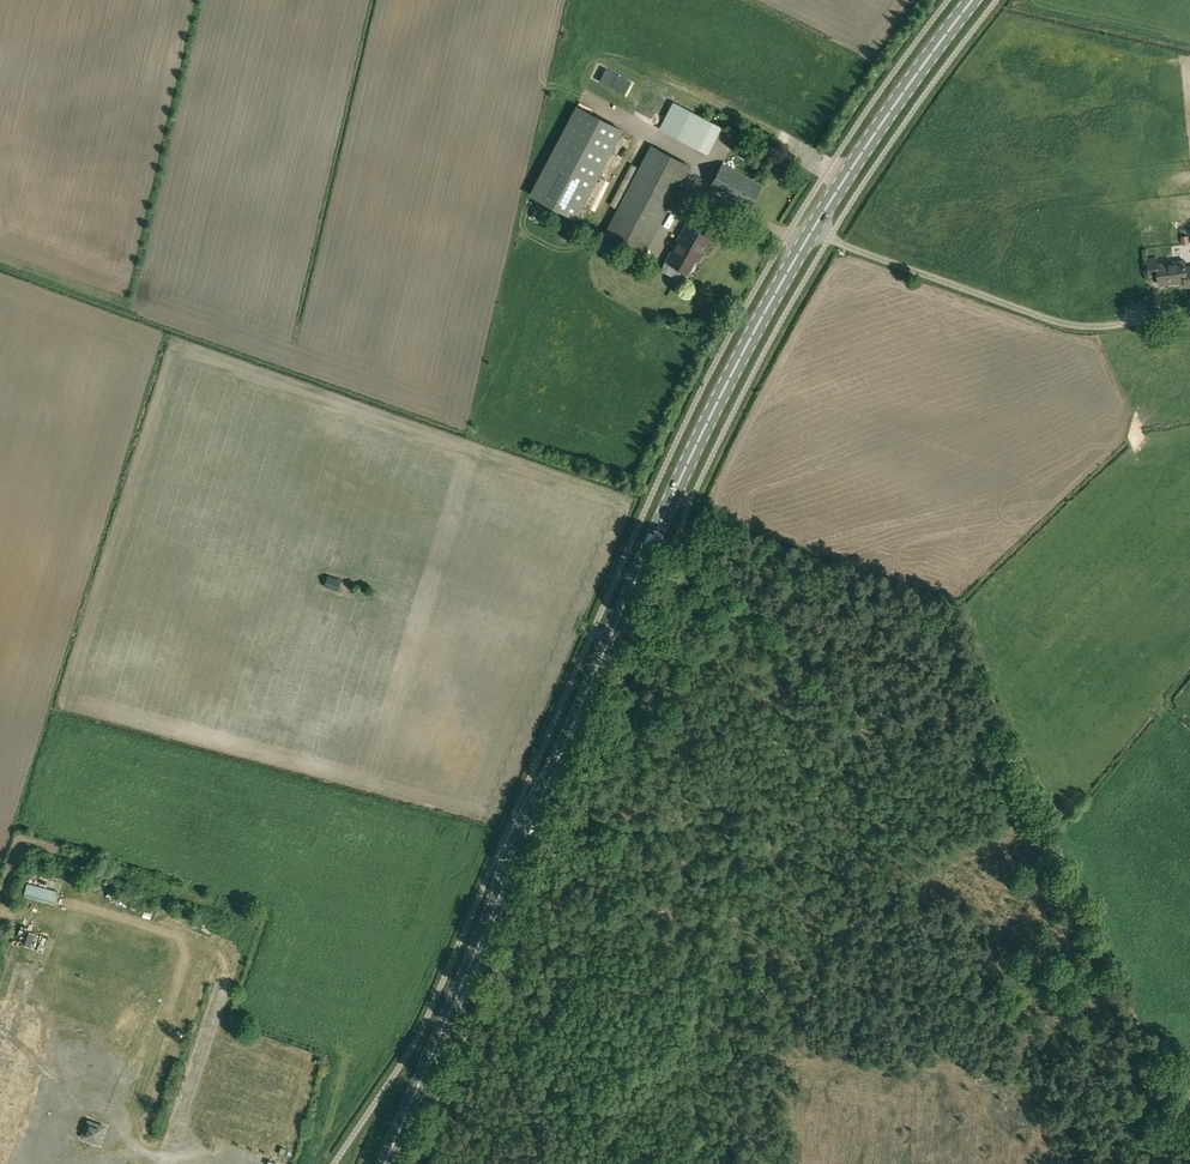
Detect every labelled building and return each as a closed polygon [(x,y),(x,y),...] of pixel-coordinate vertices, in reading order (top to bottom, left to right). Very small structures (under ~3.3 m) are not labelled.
[(632,82),(605,68),(599,81),(625,95),(632,82)] [(529,194),(573,217),(619,129),(574,106),(529,194)] [(720,125),(689,109),(675,136),(706,152),(720,125)] [(605,233),(644,253),(690,165),(651,145),(605,233)] [(781,158),(790,163),(795,155),(786,150),(781,158)] [(709,187),(749,209),(762,185),(722,163),(709,187)] [(545,205),(540,202),(537,201),(529,216),(538,220),(545,207),(545,205)] [(687,224),(679,237),(661,270),(677,278),(682,269),(687,273),(689,270),(692,270),(695,265),(693,262),(698,253),(701,254),(711,237),(687,224)] [(631,249),(622,245),(614,260),(622,265),(631,249)] [(1160,285),(1186,281),(1186,286),(1189,286),(1189,267),(1186,267),(1185,261),(1157,265),(1156,258),(1147,260),(1149,275),(1159,274),(1160,285)] [(328,576),(324,586),(337,590),(341,580),(328,576)] [(56,889),(27,882),(24,894),(53,902),(56,889)] [(286,1149),(281,1147),(278,1153),(284,1155),(286,1149)]
